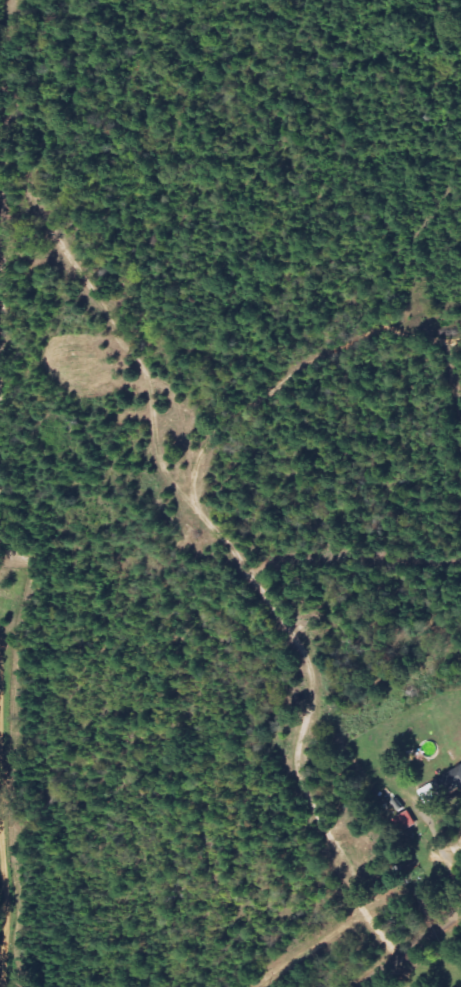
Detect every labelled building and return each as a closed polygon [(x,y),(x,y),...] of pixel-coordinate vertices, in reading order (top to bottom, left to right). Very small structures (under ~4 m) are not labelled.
[(427,805),(444,796),(445,797),(460,789),(460,768),(419,790),(427,805)] [(417,825),(410,811),(394,820),(402,834),(417,825)]
